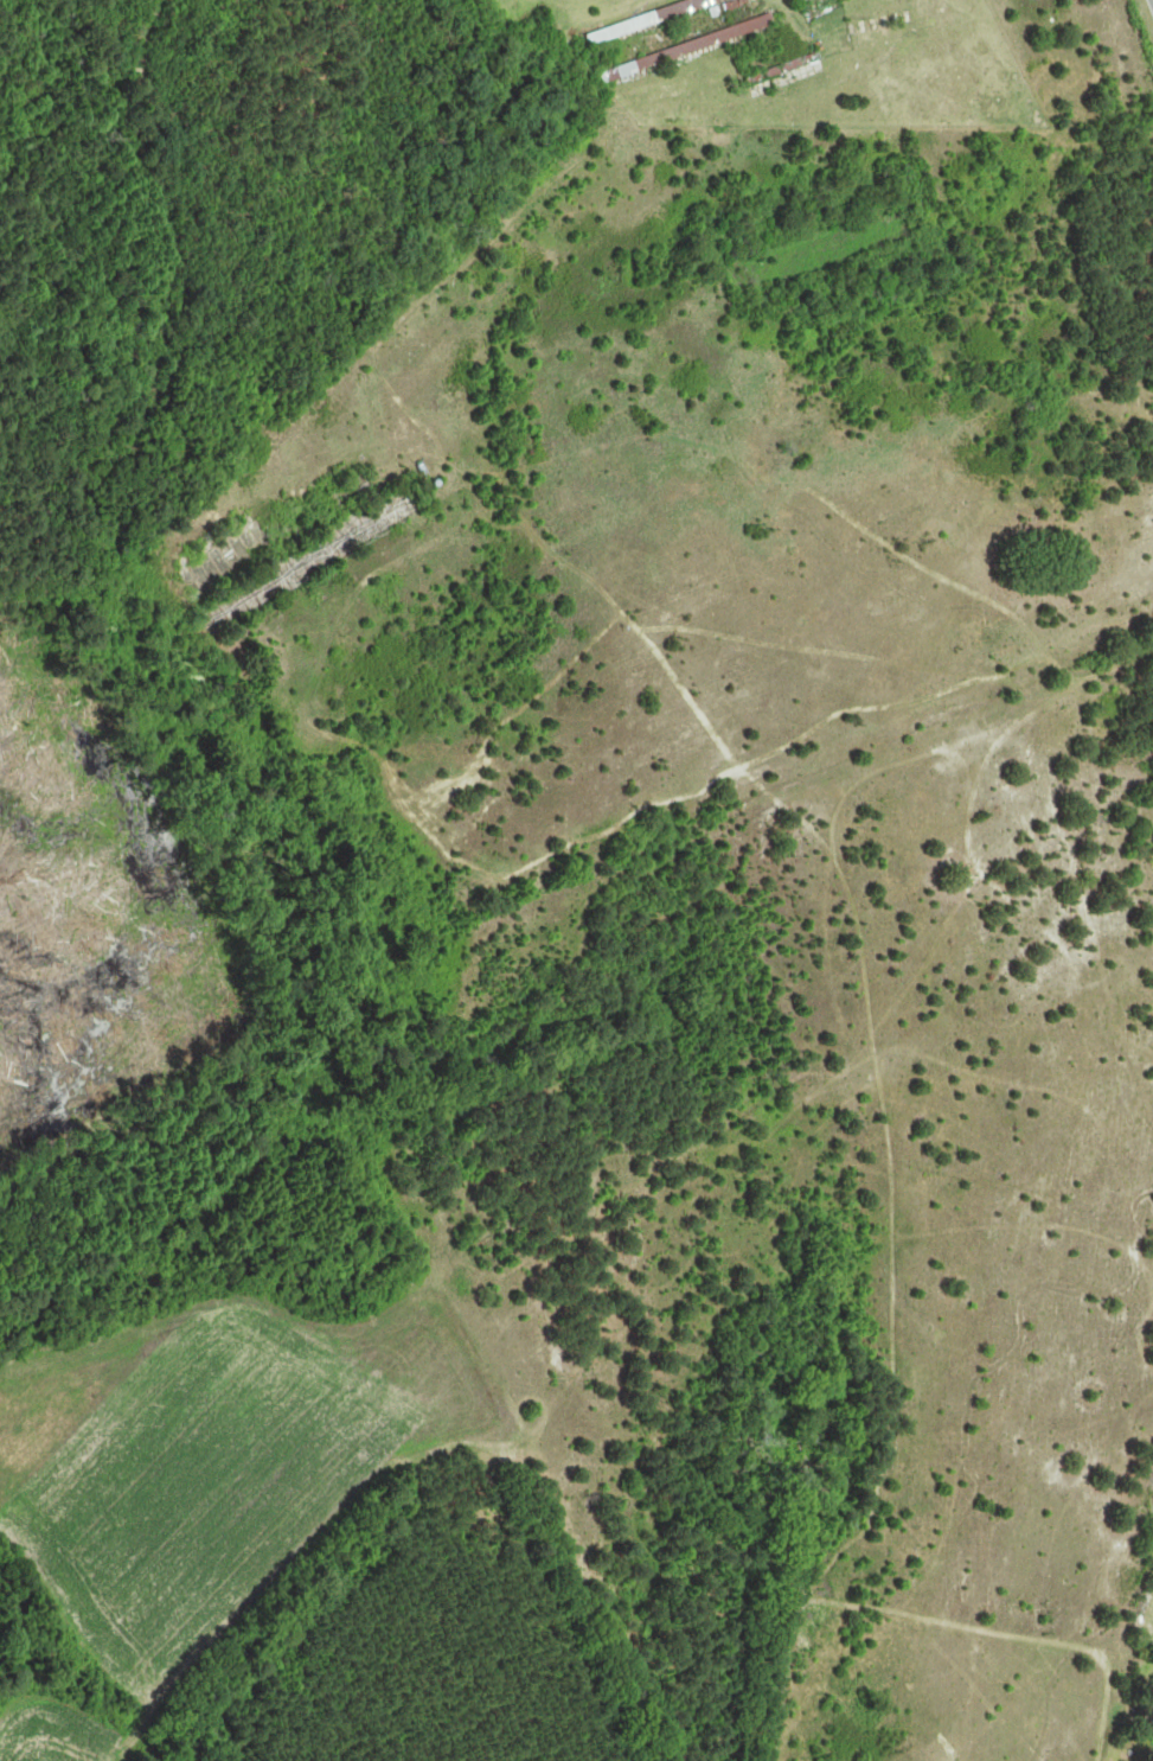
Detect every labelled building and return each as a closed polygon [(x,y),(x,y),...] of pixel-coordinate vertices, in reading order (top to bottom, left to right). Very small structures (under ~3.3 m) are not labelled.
[(600,45),(731,0),(691,0),(596,33),(600,45)] [(755,89),(825,69),(821,55),(751,75),(755,89)] [(303,541),(307,548),(291,557),(298,569),(351,541),(356,549),(427,511),(412,482),(303,541)]
